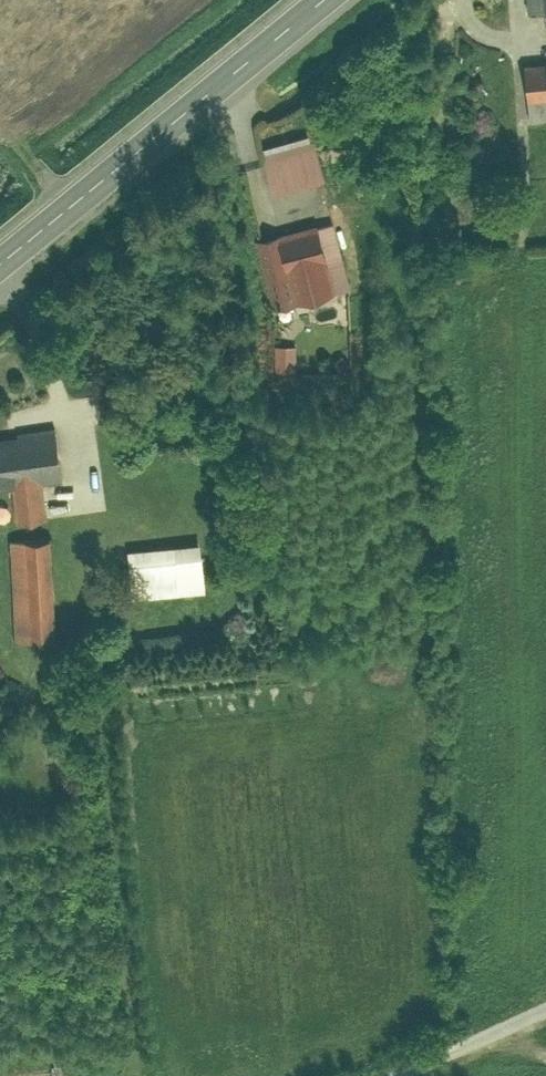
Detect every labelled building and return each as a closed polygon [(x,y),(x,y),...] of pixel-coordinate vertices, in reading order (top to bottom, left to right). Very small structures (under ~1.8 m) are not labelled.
[(527,17),(545,16),(545,0),(526,0),(527,17)] [(516,62),(520,118),(545,117),(545,60),(516,62)] [(261,150),(274,198),(326,183),(313,136),(261,150)] [(257,245),(275,314),(354,293),(336,224),(257,245)] [(277,364),(296,363),(295,344),(276,346),(277,364)] [(62,484),(55,426),(0,433),(0,491),(62,484)] [(51,638),(46,536),(7,538),(12,640),(51,638)] [(122,547),(126,596),(200,591),(196,541),(122,547)]
